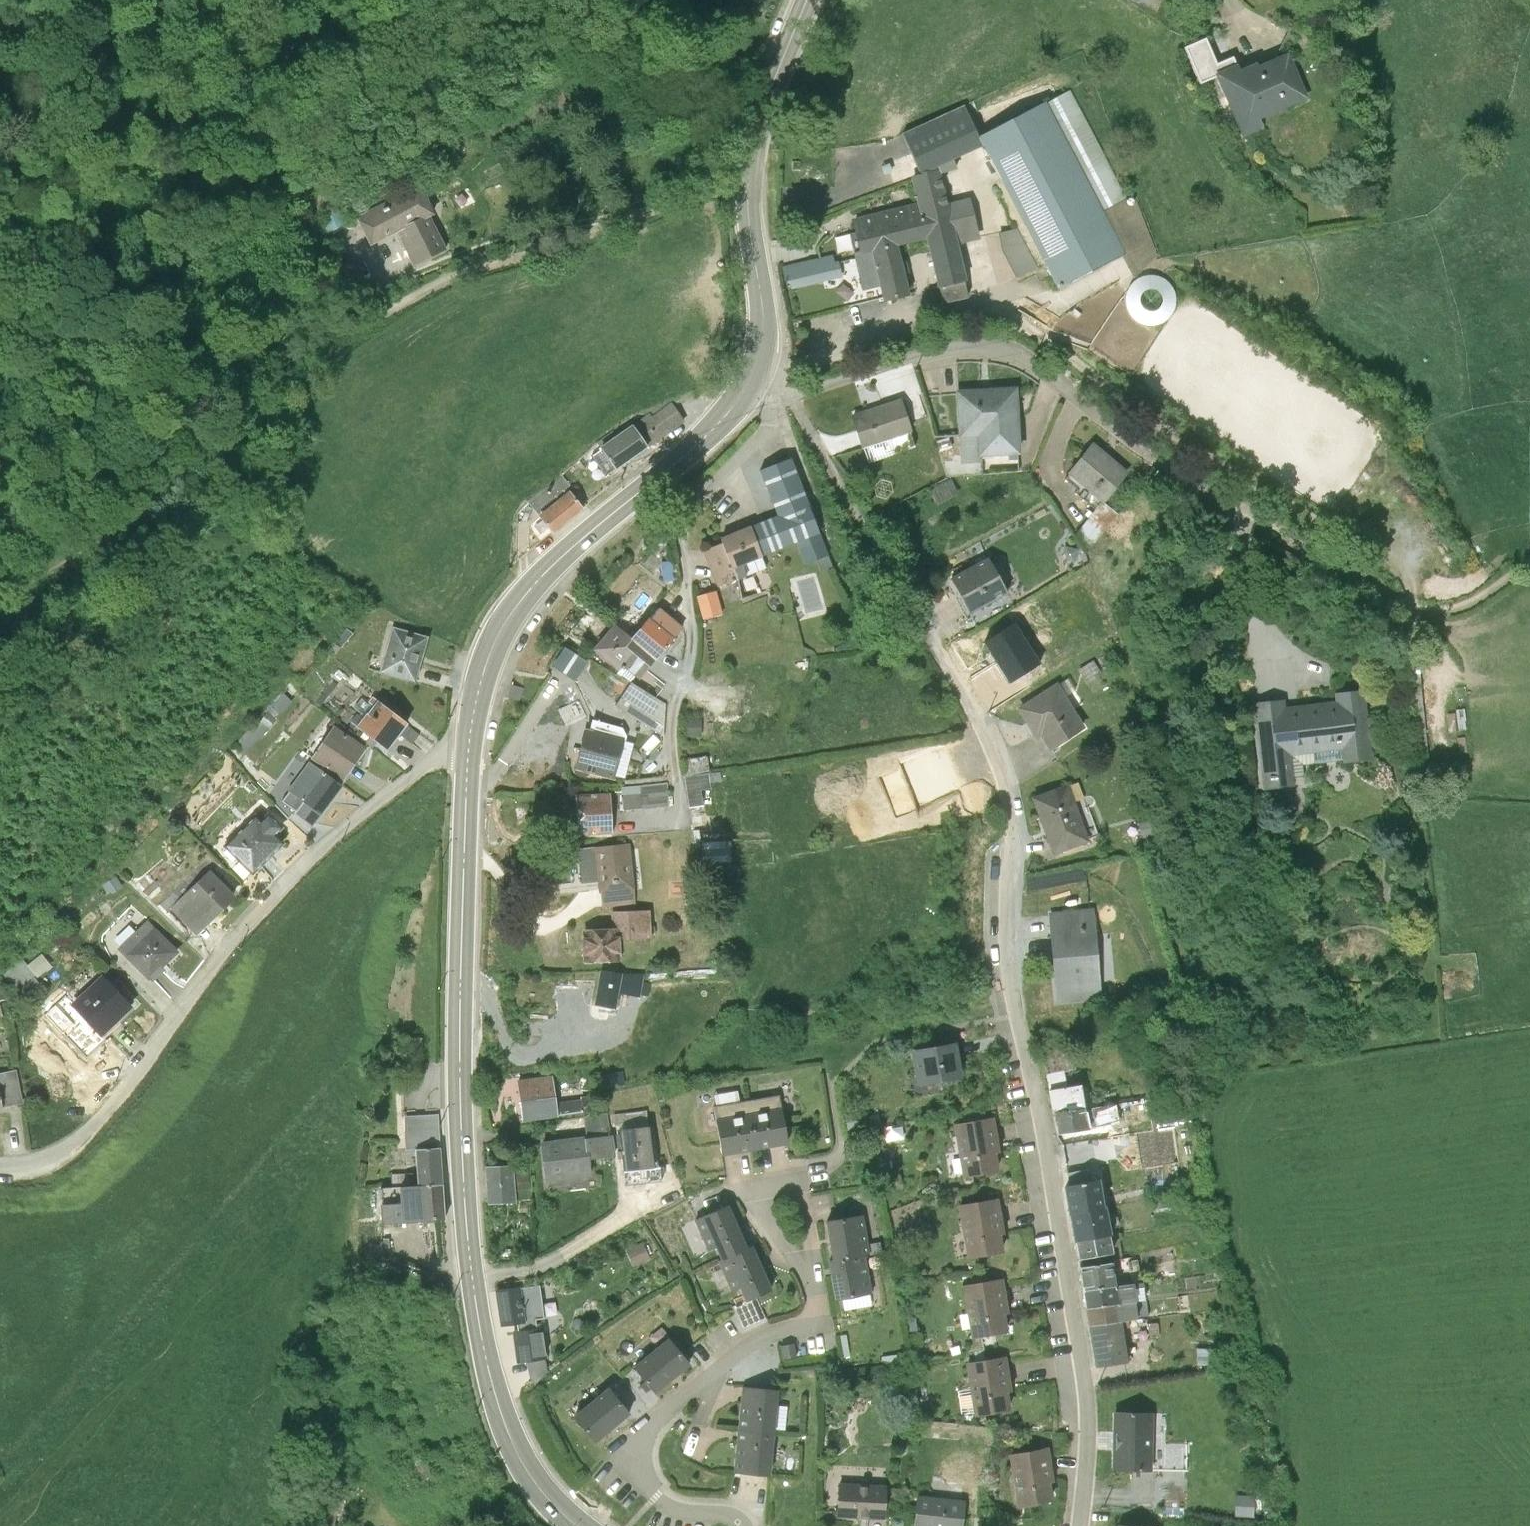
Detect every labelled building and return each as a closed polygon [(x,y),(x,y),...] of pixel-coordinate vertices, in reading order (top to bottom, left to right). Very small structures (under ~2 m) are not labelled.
[(1206,40),(1185,49),(1200,84),(1216,77),(1238,68),(1233,57),(1216,64),(1206,40)] [(1216,77),(1228,105),(1300,75),(1290,51),(1256,66),(1255,64),(1239,71),(1238,68),(1216,77)] [(1228,105),(1241,136),(1262,127),(1259,118),(1309,97),(1300,75),(1228,105)] [(1125,200),(1072,91),(1048,102),(1101,211),(1125,200)] [(1048,102),(978,138),(1022,224),(998,236),(1020,279),(1040,269),(1052,294),(1125,258),(1101,211),(1048,102)] [(909,180),(914,202),(852,219),(859,255),(871,251),(883,301),(910,294),(899,246),(925,239),(943,303),(969,296),(958,245),(979,239),(969,198),(948,203),(940,175),(937,168),(953,161),(981,147),(963,108),(903,137),(920,173),(909,180)] [(398,232),(405,246),(414,264),(446,249),(437,231),(430,217),(436,214),(421,185),(356,217),(370,245),(398,232)] [(345,223),(336,203),(329,207),(317,212),(326,232),(345,223)] [(832,255),(781,266),(787,291),(841,278),(838,261),(834,262),(832,255)] [(361,277),(354,258),(339,264),(345,281),(346,283),(342,284),(347,297),(366,290),(361,277)] [(1145,318),(1178,319),(1179,279),(1146,277),(1145,318)] [(957,390),(959,437),(978,436),(979,456),(1022,454),(1018,387),(957,390)] [(851,415),(862,448),(913,431),(902,398),(851,415)] [(632,424),(648,447),(685,421),(672,402),(652,416),(649,412),(632,424)] [(600,447),(616,470),(648,447),(632,424),(600,447)] [(1129,472),(1095,443),(1067,478),(1078,489),(1077,492),(1098,509),(1077,535),(1091,551),(1123,513),(1107,501),(1129,472)] [(790,459),(760,471),(778,515),(750,525),(762,557),(796,543),(820,534),(790,459)] [(549,490),(535,501),(541,508),(555,497),(549,490)] [(540,516),(553,533),(584,507),(571,491),(540,516)] [(720,537),(722,543),(732,568),(762,557),(750,525),(720,537)] [(820,534),(796,543),(804,564),(827,555),(820,534)] [(732,568),(722,543),(703,550),(718,587),(736,580),(732,568)] [(1011,593),(991,557),(952,578),(971,614),(1011,593)] [(658,607),(632,639),(656,659),(682,627),(658,607)] [(632,639),(614,625),(593,650),(631,683),(637,676),(640,678),(656,659),(632,639)] [(1015,626),(987,644),(1012,683),(1041,665),(1015,626)] [(431,638),(395,627),(380,673),(416,684),(431,638)] [(665,704),(631,683),(615,706),(664,736),(665,704)] [(1090,729),(1061,683),(1019,709),(1038,739),(1043,736),(1053,752),(1090,729)] [(1287,700),(1256,704),(1267,789),(1298,785),(1295,756),(1345,750),(1346,763),(1380,759),(1371,690),(1339,694),(1340,701),(1288,707),(1287,700)] [(409,724),(378,701),(358,728),(389,751),(409,724)] [(706,727),(707,707),(692,707),(692,727),(706,727)] [(718,729),(718,707),(707,707),(707,729),(718,729)] [(368,748),(336,728),(312,761),(346,783),(368,748)] [(628,739),(586,729),(575,769),(616,780),(628,739)] [(682,761),(691,808),(704,805),(701,791),(712,789),(706,756),(682,761)] [(345,786),(310,764),(288,793),(323,817),(345,786)] [(621,788),(624,810),(670,805),(667,783),(621,788)] [(1073,784),(1035,799),(1058,856),(1095,841),(1073,784)] [(610,793),(576,794),(580,836),(612,834),(610,793)] [(283,845),(258,818),(228,846),(254,873),(283,845)] [(631,844),(596,848),(600,894),(635,890),(631,844)] [(1038,892),(1096,882),(1093,866),(1036,876),(1038,892)] [(237,898),(211,872),(171,911),(197,938),(237,898)] [(1100,907),(1055,911),(1063,1004),(1108,1000),(1100,907)] [(651,910),(613,912),(614,930),(620,929),(621,940),(653,939),(651,910)] [(179,954),(149,922),(119,949),(149,982),(179,954)] [(614,930),(584,931),(586,963),(622,961),(621,940),(620,929),(614,930)] [(24,961),(4,976),(22,999),(41,984),(24,961)] [(620,978),(603,975),(597,1007),(614,1010),(620,978)] [(135,1010),(104,977),(72,1006),(103,1040),(135,1010)] [(1077,1040),(1047,1044),(1056,1093),(1074,1090),(1070,1075),(1084,1072),(1077,1040)] [(961,1043),(916,1052),(922,1087),(938,1083),(945,1087),(950,1080),(967,1078),(961,1043)] [(0,1076),(0,1112),(30,1107),(23,1072),(0,1076)] [(555,1078),(518,1082),(523,1123),(560,1119),(555,1078)] [(1056,1093),(1061,1116),(1093,1111),(1088,1088),(1074,1090),(1056,1093)] [(592,1096),(567,1096),(566,1108),(591,1108),(592,1096)] [(781,1099),(721,1111),(729,1156),(789,1146),(781,1099)] [(1093,1111),(1061,1116),(1065,1138),(1097,1132),(1093,1111)] [(417,1152),(442,1150),(440,1116),(404,1119),(407,1153),(417,1152)] [(1001,1121),(958,1128),(967,1183),(1010,1176),(1001,1121)] [(652,1130),(623,1133),(627,1173),(656,1169),(652,1130)] [(590,1138),(543,1145),(549,1184),(595,1178),(590,1138)] [(419,1190),(444,1188),(442,1150),(417,1152),(419,1190)] [(518,1205),(516,1168),(489,1169),(491,1207),(518,1205)] [(663,1168),(627,1173),(629,1188),(665,1183),(663,1168)] [(1073,1190),(1078,1217),(1113,1211),(1107,1184),(1073,1190)] [(419,1190),(401,1192),(404,1227),(447,1223),(444,1188),(419,1190)] [(1002,1203),(964,1209),(973,1262),(1011,1256),(1002,1203)] [(753,1250),(733,1207),(698,1223),(712,1254),(720,1251),(725,1262),(720,1264),(733,1295),(742,1291),(748,1305),(777,1292),(757,1248),(753,1250)] [(1078,1217),(1084,1246),(1118,1240),(1113,1211),(1078,1217)] [(864,1218),(829,1224),(836,1263),(871,1257),(864,1218)] [(1084,1246),(1087,1264),(1122,1257),(1118,1240),(1084,1246)] [(642,1266),(660,1259),(653,1242),(635,1249),(642,1266)] [(871,1257),(832,1264),(838,1300),(877,1294),(871,1257)] [(1089,1272),(1092,1296),(1125,1291),(1121,1267),(1089,1272)] [(1008,1284),(968,1289),(975,1344),(1015,1338),(1008,1284)] [(543,1289),(524,1292),(529,1327),(520,1328),(521,1335),(515,1336),(520,1368),(551,1363),(546,1331),(540,1332),(539,1324),(548,1323),(543,1289)] [(1092,1296),(1095,1314),(1144,1306),(1142,1289),(1125,1291),(1092,1296)] [(529,1327),(524,1292),(499,1295),(504,1331),(520,1328),(529,1327)] [(1098,1331),(1130,1326),(1147,1323),(1144,1306),(1095,1314),(1098,1331)] [(1130,1326),(1098,1331),(1104,1372),(1137,1367),(1130,1326)] [(694,1368),(674,1340),(638,1368),(660,1396),(694,1368)] [(981,1421),(1017,1415),(1007,1361),(971,1368),(981,1421)] [(781,1394),(744,1390),(738,1476),(774,1480),(781,1394)] [(635,1419),(612,1391),(578,1420),(599,1446),(635,1419)] [(1162,1420),(1122,1418),(1122,1477),(1162,1477),(1162,1420)] [(1016,1460),(1025,1513),(1064,1506),(1055,1453),(1016,1460)] [(844,1488),(842,1522),(891,1525),(893,1492),(844,1488)] [(920,1525),(971,1525),(973,1507),(923,1501),(920,1525)] [(1252,1523),(1271,1523),(1271,1502),(1253,1501),(1252,1523)]
